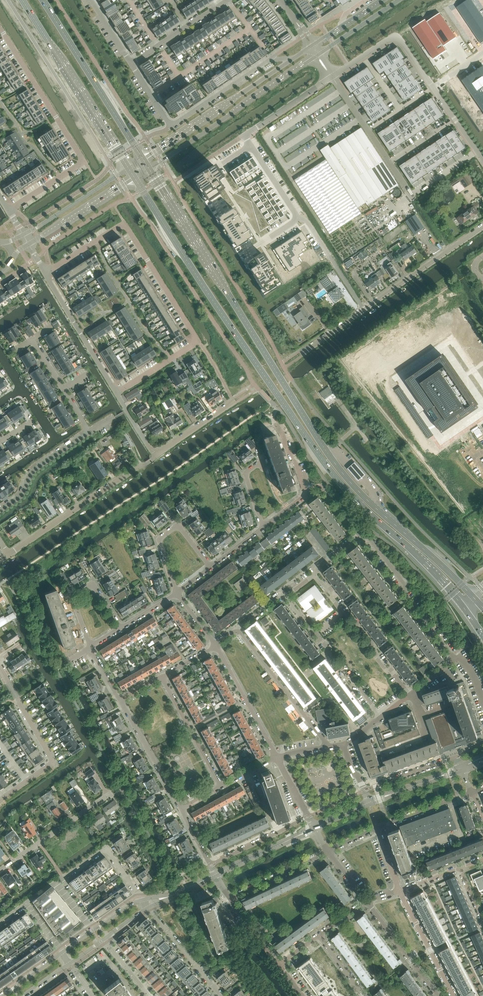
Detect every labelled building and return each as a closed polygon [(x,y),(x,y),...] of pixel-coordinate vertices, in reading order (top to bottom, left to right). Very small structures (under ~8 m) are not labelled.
[(100,4),(103,9),(113,3),(111,0),(106,0),(100,4)] [(164,5),(161,0),(160,0),(150,6),(153,11),(164,5)] [(194,0),(192,1),(189,3),(195,12),(200,9),(194,0)] [(200,0),(194,0),(200,9),(204,6),(200,0)] [(263,0),(255,0),(250,5),(251,4),(254,8),(263,0)] [(257,13),(267,5),(266,3),(266,2),(265,0),(263,0),(254,8),(255,8),(258,12),(257,13)] [(311,4),(308,0),(307,0),(299,5),(300,7),(299,8),(301,10),(302,10),(311,4)] [(457,8),(480,43),(482,41),(482,17),(472,0),(468,0),(457,8)] [(116,7),(113,3),(103,9),(106,13),(116,7)] [(195,12),(189,3),(185,6),(191,15),(195,12)] [(305,15),(316,7),(314,8),(311,4),(302,10),(303,12),(305,14),(305,15)] [(260,17),(271,9),(268,5),(267,5),(257,13),(260,17)] [(191,15),(185,6),(180,9),(181,10),(186,18),(191,15)] [(106,13),(105,14),(108,18),(109,18),(119,12),(116,7),(106,13)] [(316,7),(305,15),(308,20),(319,12),(316,7)] [(236,18),(229,8),(225,11),(225,12),(228,16),(231,22),(236,18)] [(264,22),(275,14),(274,13),(271,9),(260,17),(264,22)] [(122,16),(119,12),(109,18),(112,22),(122,16)] [(231,22),(228,16),(225,12),(220,14),(223,19),(227,24),(231,22)] [(319,12),(308,20),(312,24),(314,23),(315,23),(316,23),(317,21),(323,17),(319,12)] [(175,25),(168,15),(167,13),(162,16),(164,18),(170,28),(175,25)] [(178,20),(174,14),(173,13),(169,16),(168,15),(175,25),(179,22),(178,20)] [(413,28),(412,28),(434,59),(446,51),(443,46),(444,46),(456,38),(440,13),(439,13),(427,22),(427,21),(427,22),(425,19),(425,20),(413,28)] [(227,24),(223,19),(220,14),(216,17),(217,20),(222,27),(227,24)] [(269,26),(278,19),(277,17),(278,16),(276,14),(275,15),(275,14),(264,22),(265,21),(269,26)] [(122,16),(112,22),(115,27),(124,21),(122,16)] [(222,27),(217,20),(216,17),(211,20),(213,23),(218,30),(222,27)] [(170,28),(164,18),(159,21),(166,31),(170,28)] [(272,30),(282,24),(281,22),(278,19),(269,26),(272,30)] [(218,30),(213,23),(211,20),(208,23),(207,23),(210,28),(213,33),(218,30)] [(117,32),(127,25),(125,21),(124,21),(115,27),(114,27),(117,32)] [(166,31),(159,21),(155,24),(161,34),(166,31)] [(213,33),(210,28),(207,23),(202,26),(205,31),(209,36),(213,33)] [(161,34),(155,24),(150,27),(157,37),(161,34)] [(275,35),(285,28),(284,27),(282,24),(272,30),(272,31),(273,30),(276,34),(275,35)] [(120,37),(130,30),(128,26),(127,25),(117,32),(120,37)] [(209,36),(205,31),(202,26),(202,27),(198,30),(200,33),(203,38),(208,35),(208,36),(209,36)] [(278,40),(288,33),(287,31),(285,29),(285,28),(275,35),(278,40)] [(130,30),(120,37),(121,36),(124,40),(133,34),(130,30)] [(203,38),(200,33),(198,30),(194,33),(197,38),(200,43),(199,41),(203,38)] [(197,38),(194,33),(189,36),(192,41),(196,46),(197,45),(200,43),(197,38)] [(290,39),(291,38),(288,33),(278,40),(281,45),(287,41),(288,42),(289,41),(290,39)] [(126,45),(134,40),(131,36),(133,35),(133,34),(124,40),(126,45)] [(196,46),(192,41),(189,36),(185,39),(186,41),(186,42),(191,49),(190,47),(194,44),(195,46),(196,46)] [(186,41),(185,39),(180,42),(180,41),(179,41),(187,52),(191,49),(186,42),(186,41)] [(129,50),(139,44),(139,43),(137,45),(134,40),(126,45),(129,50)] [(187,52),(179,41),(175,44),(178,49),(182,54),(180,52),(185,49),(186,52),(187,52)] [(132,54),(142,48),(139,44),(129,50),(132,54)] [(178,49),(175,44),(170,47),(173,52),(177,57),(182,54),(178,49)] [(265,56),(262,51),(258,45),(253,48),(260,59),(265,56)] [(391,51),(398,62),(402,59),(402,60),(405,58),(398,47),(391,51)] [(260,59),(253,48),(248,51),(256,62),(260,59)] [(256,62),(248,51),(244,54),(251,65),(256,62)] [(391,51),(385,55),(392,66),(398,62),(391,51)] [(251,65),(244,54),(239,58),(246,69),(248,67),(249,68),(251,66),(251,65)] [(392,66),(385,55),(379,59),(386,70),(392,66)] [(5,56),(0,59),(0,66),(8,61),(5,56)] [(246,69),(239,58),(234,61),(241,72),(246,69)] [(379,59),(373,64),(380,75),(384,72),(384,71),(386,70),(379,59)] [(392,66),(396,71),(406,64),(402,60),(402,59),(398,62),(392,66)] [(142,71),(152,65),(149,60),(139,66),(142,71)] [(0,66),(0,67),(3,71),(11,66),(8,61),(0,66)] [(241,72),(234,61),(235,63),(231,66),(237,75),(238,74),(241,72)] [(396,71),(399,76),(409,69),(406,64),(396,71)] [(145,75),(155,69),(152,65),(142,71),(145,75)] [(14,70),(11,66),(3,71),(6,76),(14,70)] [(237,75),(231,66),(226,69),(232,78),(237,75)] [(386,70),(384,71),(384,72),(388,76),(396,71),(392,66),(386,70)] [(368,67),(361,71),(369,82),(370,81),(375,78),(368,67)] [(461,80),(472,95),(475,99),(475,100),(476,100),(482,95),(482,67),(479,69),(478,70),(473,73),(472,73),(473,74),(468,77),(467,78),(462,81),(461,80)] [(148,80),(159,73),(157,75),(154,70),(155,70),(155,69),(145,75),(148,80)] [(232,78),(226,69),(221,72),(227,81),(229,80),(230,81),(232,80),(232,78)] [(399,76),(402,81),(412,74),(409,69),(399,76)] [(14,70),(6,76),(9,81),(17,76),(17,75),(14,70)] [(355,75),(362,86),(369,82),(361,71),(355,75)] [(396,71),(388,76),(391,81),(399,76),(396,71)] [(227,81),(221,72),(217,75),(215,73),(215,74),(223,85),(227,81)] [(151,85),(162,78),(159,73),(148,80),(150,82),(151,84),(151,85)] [(223,85),(215,74),(210,77),(218,88),(223,85)] [(402,81),(405,86),(416,79),(412,74),(402,81)] [(9,81),(7,82),(10,87),(20,80),(17,75),(17,76),(9,81)] [(355,75),(349,79),(356,90),(362,86),(355,75)] [(399,76),(391,81),(394,86),(402,81),(399,76)] [(218,88),(210,77),(206,80),(213,91),(218,88)] [(162,78),(151,85),(154,89),(164,83),(161,79),(162,78)] [(356,90),(349,79),(344,83),(351,94),(353,92),(356,90)] [(405,86),(409,91),(419,84),(416,79),(405,86)] [(20,80),(10,87),(13,92),(23,85),(20,80)] [(213,91),(206,80),(201,83),(208,94),(213,91)] [(369,82),(362,86),(366,91),(374,86),(370,81),(369,82)] [(402,81),(394,86),(398,91),(405,86),(402,81)] [(167,103),(164,105),(169,114),(172,111),(174,114),(175,112),(176,112),(177,111),(178,111),(182,108),(185,106),(191,102),(193,105),(201,100),(199,97),(191,84),(181,91),(165,101),(167,103)] [(409,91),(412,96),(422,89),(419,84),(409,91)] [(353,92),(356,97),(366,91),(362,86),(356,90),(353,92)] [(374,86),(366,91),(369,96),(377,91),(374,86)] [(405,86),(398,91),(401,96),(409,91),(405,86)] [(27,90),(19,95),(22,100),(30,95),(31,95),(27,90)] [(366,91),(356,97),(360,102),(369,96),(366,91)] [(377,91),(369,96),(372,101),(380,96),(377,91)] [(409,91),(401,96),(405,101),(412,96),(409,91)] [(34,100),(31,95),(30,95),(22,100),(25,105),(33,100),(34,100)] [(369,96),(360,102),(363,107),(372,101),(369,96)] [(380,96),(372,101),(376,106),(384,101),(380,96)] [(430,112),(438,106),(437,105),(434,101),(432,98),(432,97),(429,100),(424,103),(430,112)] [(33,100),(25,105),(28,110),(26,111),(37,104),(34,100),(33,100)] [(372,101),(363,107),(366,112),(376,106),(372,101)] [(384,101),(376,106),(379,111),(387,106),(384,101)] [(430,112),(424,103),(419,106),(426,116),(431,113),(430,112)] [(29,116),(40,109),(37,104),(26,111),(29,116)] [(376,106),(366,112),(370,117),(379,111),(376,106)] [(387,106),(379,111),(383,116),(390,111),(387,106)] [(426,116),(419,106),(414,109),(421,120),(426,116)] [(444,116),(442,113),(439,108),(438,106),(430,112),(431,113),(436,121),(441,118),(444,116)] [(40,109),(29,116),(32,121),(43,114),(40,109)] [(421,120),(414,109),(409,113),(416,123),(421,120)] [(379,111),(370,117),(373,122),(383,116),(379,111)] [(416,123),(409,113),(404,116),(411,126),(416,123)] [(436,121),(431,113),(426,116),(431,125),(436,121)] [(43,114),(32,121),(35,126),(46,119),(43,114)] [(411,126),(404,116),(399,119),(406,130),(411,126)] [(431,125),(426,116),(421,120),(426,128),(431,125)] [(406,130),(399,119),(394,123),(401,133),(406,130)] [(426,128),(421,120),(416,123),(421,131),(426,128)] [(401,133),(394,123),(389,126),(396,136),(401,133)] [(421,131),(416,123),(411,126),(416,135),(421,131)] [(396,136),(389,126),(384,129),(391,140),(396,136)] [(416,135),(411,126),(406,130),(411,138),(416,135)] [(322,162),(295,180),(330,234),(361,213),(358,208),(362,205),(366,203),(368,205),(399,185),(396,180),(362,128),(361,129),(334,146),(331,149),(329,150),(329,149),(328,149),(327,149),(326,149),(325,149),(325,150),(325,151),(324,151),(324,152),(325,152),(325,153),(323,154),(326,159),(322,162)] [(52,130),(40,137),(40,138),(45,145),(56,163),(59,161),(66,157),(68,155),(69,155),(52,129),(52,130)] [(391,140),(384,129),(378,134),(385,144),(391,140)] [(411,138),(406,130),(401,133),(406,141),(411,138)] [(460,139),(459,137),(456,133),(454,130),(450,132),(446,135),(452,144),(460,139)] [(8,142),(6,143),(7,145),(9,144),(18,138),(15,133),(11,135),(6,138),(8,142)] [(406,141),(401,133),(396,136),(401,145),(406,141)] [(452,144),(446,135),(441,139),(447,149),(452,145),(452,144)] [(401,145),(396,136),(391,140),(396,148),(401,145)] [(9,144),(7,145),(8,147),(10,145),(12,149),(21,143),(18,138),(9,144)] [(447,149),(441,139),(436,142),(442,152),(447,149)] [(466,148),(464,145),(461,141),(460,139),(452,144),(452,145),(458,154),(463,151),(466,148)] [(396,148),(391,140),(385,144),(390,152),(396,148)] [(442,152),(436,142),(431,145),(437,155),(442,152)] [(15,152),(12,154),(13,155),(16,154),(24,148),(21,144),(21,143),(12,149),(15,152)] [(437,155),(431,145),(426,149),(432,159),(437,155)] [(458,154),(452,145),(447,149),(453,157),(458,154)] [(16,154),(13,155),(14,157),(17,155),(19,159),(27,154),(28,153),(24,148),(16,154)] [(432,159),(426,149),(421,152),(427,162),(432,159)] [(453,157),(447,149),(442,152),(448,160),(453,157)] [(427,162),(421,152),(416,155),(422,165),(427,162)] [(448,160),(442,152),(437,155),(443,164),(448,160)] [(422,165),(416,155),(411,159),(417,169),(422,165)] [(443,164),(437,155),(432,159),(438,167),(443,164)] [(252,157),(247,160),(255,173),(260,169),(252,157)] [(417,169),(411,159),(406,162),(412,172),(417,169)] [(438,167),(432,159),(427,162),(433,170),(438,167)] [(247,160),(243,163),(251,176),(255,173),(247,160)] [(35,165),(42,176),(49,174),(40,162),(35,165)] [(412,172),(406,162),(400,166),(406,176),(412,172)] [(433,170),(427,162),(422,165),(428,174),(433,170)] [(243,163),(238,166),(246,178),(251,176),(243,163)] [(195,176),(190,179),(193,184),(195,188),(198,191),(202,198),(204,201),(205,201),(208,199),(212,197),(214,195),(217,193),(216,191),(222,187),(221,186),(222,186),(221,186),(219,183),(219,182),(219,183),(216,179),(218,178),(220,176),(222,175),(219,170),(217,172),(217,171),(215,169),(214,167),(212,164),(211,165),(207,168),(197,174),(195,176)] [(42,176),(35,165),(30,168),(32,170),(37,179),(42,176)] [(428,174),(422,165),(417,169),(423,177),(428,174)] [(238,166),(234,169),(242,181),(246,178),(238,166)] [(234,169),(229,172),(237,185),(242,181),(234,169)] [(423,177),(417,169),(412,172),(418,180),(423,177)] [(26,171),(32,182),(37,179),(32,170),(27,173),(26,171)] [(21,174),(28,185),(32,182),(26,171),(21,174)] [(418,180),(412,172),(406,176),(412,184),(418,180)] [(465,188),(473,182),(474,181),(469,173),(459,179),(465,188)] [(16,178),(23,188),(28,185),(21,174),(16,178)] [(252,189),(248,192),(251,195),(255,193),(255,192),(265,186),(263,183),(267,180),(265,177),(263,178),(261,180),(259,181),(257,182),(255,183),(253,185),(252,186),(251,187),(252,189)] [(18,191),(23,188),(16,178),(11,181),(18,191)] [(13,194),(18,191),(11,181),(7,184),(13,194)] [(256,195),(252,198),(255,201),(259,199),(258,198),(268,192),(266,189),(271,186),(269,183),(265,186),(255,192),(255,193),(256,195)] [(13,194),(7,184),(6,184),(8,186),(3,189),(8,197),(13,194)] [(260,201),(256,204),(258,207),(262,204),(272,198),(272,197),(270,195),(275,192),(273,189),(268,192),(258,198),(259,199),(260,201)] [(264,207),(260,210),(262,213),(266,210),(276,204),(276,203),(274,200),(278,198),(277,195),(272,197),(272,198),(262,204),(264,207)] [(268,213),(264,215),(266,219),(270,216),(280,209),(278,206),(282,203),(280,200),(276,203),(276,204),(266,210),(268,213)] [(473,207),(457,218),(462,224),(463,223),(464,224),(465,223),(466,223),(466,222),(467,222),(468,221),(468,220),(478,213),(475,209),(480,205),(477,201),(472,205),(473,207)] [(272,219),(268,221),(270,225),(274,222),(284,216),(282,212),(286,209),(284,206),(280,209),(270,216),(272,219)] [(230,238),(229,239),(232,243),(232,244),(234,243),(236,246),(235,247),(235,248),(238,246),(242,244),(247,240),(246,239),(247,239),(251,236),(249,233),(246,228),(246,229),(242,222),(242,221),(241,222),(240,219),(237,214),(235,210),(234,210),(233,208),(225,213),(224,214),(224,213),(223,214),(220,215),(220,216),(216,218),(217,219),(218,218),(219,220),(218,221),(219,223),(220,224),(221,224),(224,229),(227,233),(226,234),(229,238),(230,238)] [(406,221),(414,233),(415,234),(424,228),(415,214),(406,221)] [(301,231),(274,249),(289,272),(302,264),(298,258),(300,257),(299,255),(303,252),(302,250),(306,247),(303,243),(307,240),(301,231)] [(121,237),(111,244),(114,249),(124,243),(121,237)] [(124,243),(114,249),(117,254),(116,254),(116,255),(127,248),(124,243)] [(403,245),(411,256),(417,252),(413,247),(410,249),(408,246),(407,246),(405,243),(403,245)] [(411,256),(403,245),(401,246),(403,249),(402,250),(404,253),(402,254),(405,260),(411,256)] [(127,248),(116,255),(119,260),(130,253),(127,248)] [(130,253),(119,260),(120,259),(123,264),(121,265),(133,258),(130,253)] [(249,261),(246,263),(248,266),(247,266),(249,270),(255,279),(258,284),(258,283),(258,284),(261,289),(262,288),(265,292),(267,291),(276,286),(275,285),(279,282),(278,279),(275,273),(274,274),(265,259),(266,259),(263,255),(261,253),(253,259),(252,258),(251,259),(248,261),(249,261)] [(94,255),(89,258),(94,266),(99,263),(94,255)] [(89,258),(85,261),(91,270),(90,269),(94,266),(89,258)] [(133,258),(121,265),(125,271),(137,263),(133,258)] [(354,265),(351,259),(345,263),(348,268),(354,265)] [(85,261),(80,264),(86,273),(91,270),(85,261)] [(395,275),(398,273),(392,265),(391,263),(390,262),(388,264),(390,267),(387,269),(392,277),(393,277),(393,278),(396,276),(395,275)] [(80,264),(76,267),(81,276),(86,273),(80,264)] [(76,267),(71,270),(77,279),(81,276),(76,267)] [(71,270),(67,273),(72,282),(73,282),(72,281),(76,278),(77,279),(71,270)] [(133,275),(136,279),(144,274),(141,270),(133,275)] [(27,271),(21,275),(24,280),(22,282),(25,287),(28,285),(29,287),(35,284),(33,282),(31,279),(32,278),(30,274),(29,275),(27,271)] [(372,276),(365,281),(366,283),(369,288),(371,291),(374,288),(377,286),(382,282),(379,278),(382,275),(381,273),(380,271),(377,272),(375,274),(372,276)] [(67,273),(62,276),(68,285),(72,282),(67,273)] [(105,274),(97,279),(100,284),(108,279),(105,274)] [(144,274),(136,279),(139,284),(147,279),(144,274)] [(62,276),(57,279),(63,288),(68,285),(62,276)] [(340,290),(338,287),(336,288),(327,276),(328,276),(320,281),(321,281),(330,293),(332,295),(337,301),(342,298),(343,298),(343,297),(344,296),(343,294),(340,290)] [(16,278),(10,282),(17,292),(23,289),(25,287),(22,282),(19,284),(16,278)] [(108,279),(100,284),(103,288),(111,283),(108,279)] [(150,283),(147,279),(139,284),(141,289),(150,283)] [(10,282),(5,285),(8,291),(6,292),(9,297),(11,296),(17,292),(10,282)] [(111,283),(103,288),(106,293),(114,288),(111,283)] [(150,283),(141,289),(144,293),(152,288),(150,283)] [(114,288),(106,293),(109,298),(117,293),(114,288)] [(152,288),(144,293),(147,298),(155,293),(152,288)] [(1,303),(1,304),(7,300),(6,299),(9,297),(6,292),(3,294),(0,289),(0,301),(1,303)] [(308,295),(304,290),(285,303),(286,305),(287,305),(289,308),(308,295)] [(158,297),(155,293),(147,298),(150,302),(158,297)] [(92,296),(87,299),(92,307),(97,304),(92,296)] [(158,297),(150,302),(153,307),(161,302),(158,297)] [(87,299),(83,302),(88,310),(92,307),(87,299)] [(83,302),(78,305),(83,313),(88,310),(83,302)] [(161,302),(153,307),(156,311),(164,306),(161,302)] [(280,307),(277,309),(281,314),(283,312),(289,308),(287,305),(286,305),(285,303),(280,307)] [(78,305),(73,308),(78,316),(83,313),(78,305)] [(164,306),(156,311),(159,316),(166,311),(167,311),(164,306)] [(301,311),(294,316),(299,323),(298,323),(301,327),(303,330),(311,324),(307,317),(306,318),(305,317),(308,315),(309,316),(303,307),(300,309),(301,311)] [(124,308),(116,313),(119,318),(127,313),(124,308)] [(40,310),(34,313),(41,324),(46,320),(40,311),(40,310)] [(166,311),(159,316),(162,321),(169,316),(170,315),(167,311),(166,311)] [(41,324),(34,313),(35,315),(30,318),(27,320),(29,324),(32,322),(36,327),(41,324)] [(127,313),(119,318),(122,322),(130,317),(127,313)] [(173,320),(170,315),(169,316),(162,321),(164,325),(173,320)] [(130,317),(122,322),(125,327),(133,322),(130,317)] [(173,320),(164,325),(167,330),(175,325),(173,320)] [(107,321),(102,324),(107,332),(112,329),(107,321)] [(133,322),(125,327),(128,331),(136,326),(133,322)] [(102,324),(97,327),(102,335),(107,332),(102,324)] [(9,329),(16,339),(15,338),(20,334),(14,325),(9,329)] [(178,329),(175,325),(167,330),(170,334),(178,329)] [(136,326),(128,331),(130,336),(139,331),(136,326)] [(97,327),(93,330),(98,338),(102,335),(97,327)] [(16,339),(9,329),(10,331),(5,334),(11,343),(16,339)] [(178,329),(170,334),(173,339),(181,334),(178,329)] [(93,330),(88,333),(93,341),(98,338),(93,330)] [(48,343),(59,336),(55,331),(45,338),(48,343)] [(139,331),(130,336),(133,341),(142,336),(139,331)] [(181,334),(173,339),(176,344),(184,339),(181,334)] [(56,345),(57,344),(60,342),(57,337),(59,336),(48,343),(51,348),(56,345)] [(59,346),(57,347),(52,351),(55,356),(63,350),(62,351),(59,346)] [(150,346),(146,349),(151,357),(156,354),(150,346)] [(109,347),(101,352),(104,357),(112,352),(109,347)] [(146,349),(141,352),(146,360),(151,357),(146,349)] [(63,350),(55,356),(57,360),(66,355),(63,350)] [(23,363),(33,357),(30,352),(23,356),(21,354),(16,357),(18,360),(20,358),(23,363)] [(115,356),(112,352),(104,357),(107,361),(115,356)] [(137,355),(142,363),(146,360),(141,352),(137,355)] [(442,354),(405,379),(442,432),(479,407),(442,354)] [(66,355),(57,360),(60,365),(69,359),(66,355)] [(137,355),(132,358),(137,366),(142,363),(137,355)] [(115,356),(107,361),(110,366),(118,361),(115,356)] [(28,371),(31,370),(29,367),(36,362),(33,357),(23,363),(26,368),(24,370),(26,373),(28,371)] [(69,359),(60,365),(63,369),(72,364),(71,364),(68,360),(69,360),(69,359)] [(201,371),(194,360),(191,362),(190,361),(187,363),(188,364),(187,364),(194,376),(195,375),(201,371)] [(121,365),(118,361),(110,366),(113,370),(121,365)] [(72,364),(63,369),(66,374),(75,369),(72,364)] [(121,365),(113,370),(116,375),(124,370),(121,365)] [(32,379),(42,373),(39,368),(30,374),(33,379),(32,379)] [(124,370),(116,375),(119,380),(127,375),(124,370)] [(170,375),(169,375),(175,386),(182,382),(182,381),(185,379),(189,386),(192,384),(188,377),(187,376),(184,372),(184,371),(180,374),(178,375),(176,371),(173,373),(173,372),(170,374),(170,375)] [(42,373),(32,379),(35,384),(45,378),(42,373)] [(0,378),(0,388),(1,389),(9,384),(5,379),(3,381),(1,377),(0,378)] [(45,378),(35,384),(38,389),(48,383),(45,378)] [(218,386),(215,381),(214,379),(210,381),(214,386),(215,388),(218,386)] [(48,383),(38,389),(41,394),(51,387),(48,383)] [(160,385),(165,392),(169,390),(164,383),(160,385)] [(324,390),(320,393),(324,399),(333,393),(329,386),(325,389),(324,390)] [(434,435),(400,386),(395,390),(428,439),(432,436),(434,435)] [(51,387),(41,394),(44,399),(54,392),(51,387)] [(81,398),(91,392),(88,387),(85,388),(78,393),(81,398)] [(128,401),(136,396),(140,393),(137,388),(125,395),(128,401)] [(210,393),(216,402),(219,401),(221,400),(221,399),(222,399),(217,391),(213,394),(212,392),(210,393)] [(54,392),(44,399),(47,404),(57,397),(54,392)] [(84,403),(92,397),(90,393),(91,392),(81,398),(84,403)] [(206,398),(207,400),(209,403),(211,406),(212,406),(214,405),(214,404),(216,402),(210,393),(208,394),(209,396),(206,398)] [(86,407),(96,401),(95,402),(92,397),(84,403),(86,407)] [(169,398),(161,403),(166,411),(170,408),(174,405),(171,400),(171,399),(170,399),(170,398),(169,398)] [(97,408),(97,407),(99,406),(96,401),(86,407),(89,412),(90,412),(96,408),(97,408)] [(54,414),(64,407),(61,402),(51,409),(54,414)] [(188,403),(184,406),(190,415),(192,414),(194,417),(204,410),(199,403),(198,404),(197,402),(194,404),(195,406),(192,408),(188,403)] [(139,408),(134,410),(139,418),(144,415),(147,413),(149,411),(145,404),(142,405),(141,404),(140,403),(139,404),(138,404),(138,405),(137,406),(139,408)] [(26,412),(21,405),(19,407),(18,406),(13,409),(19,419),(24,416),(23,414),(26,412)] [(64,407),(54,414),(55,413),(58,418),(67,412),(64,407)] [(166,411),(167,413),(169,416),(171,420),(172,419),(177,426),(183,422),(179,416),(175,419),(173,414),(173,413),(170,408),(166,411)] [(19,419),(13,409),(13,410),(6,415),(10,422),(12,420),(14,422),(19,419)] [(67,412),(58,418),(61,423),(70,417),(67,412)] [(6,415),(0,419),(0,424),(3,429),(9,426),(7,424),(10,422),(6,415)] [(138,422),(142,428),(154,420),(151,415),(148,417),(148,416),(138,422)] [(169,416),(165,419),(171,429),(177,426),(172,419),(171,420),(169,416)] [(70,417),(61,423),(64,428),(65,427),(66,427),(71,424),(73,422),(70,417)] [(157,420),(149,425),(151,428),(150,429),(153,435),(160,430),(162,429),(159,424),(159,423),(157,420)] [(35,430),(29,434),(35,442),(43,437),(38,431),(36,432),(35,430)] [(23,440),(23,441),(27,447),(35,442),(29,434),(24,437),(26,441),(24,442),(23,440)] [(19,440),(14,444),(19,452),(27,447),(23,441),(20,442),(19,440)] [(10,449),(7,451),(12,457),(19,452),(14,444),(9,447),(10,449)] [(101,454),(102,456),(103,456),(108,463),(109,462),(108,461),(110,460),(115,457),(109,449),(101,454)] [(249,449),(244,453),(249,460),(254,456),(249,449)] [(0,452),(0,456),(4,462),(12,457),(7,451),(5,452),(3,450),(0,452)] [(244,464),(244,463),(249,460),(244,453),(239,457),(244,464)] [(128,461),(125,457),(122,459),(120,456),(118,457),(116,455),(115,457),(110,460),(116,469),(128,461)] [(91,466),(100,479),(108,474),(99,461),(91,466)] [(367,475),(356,462),(348,469),(360,481),(367,475)] [(237,476),(235,471),(235,470),(234,468),(226,470),(227,473),(229,479),(237,476)] [(239,484),(239,482),(237,476),(229,479),(231,486),(226,488),(227,491),(234,489),(233,486),(239,484)] [(8,482),(3,485),(9,493),(14,490),(12,487),(13,486),(11,482),(9,483),(8,482)] [(74,492),(77,496),(85,490),(80,483),(72,489),(70,490),(72,493),(74,492)] [(0,487),(0,490),(4,496),(9,493),(3,485),(0,487)] [(58,489),(52,493),(56,499),(53,500),(57,505),(59,503),(59,502),(62,500),(62,501),(64,504),(69,501),(66,497),(64,498),(58,489)] [(235,497),(233,498),(233,500),(236,500),(235,500),(244,497),(242,491),(241,489),(236,491),(237,493),(234,494),(235,497)] [(244,497),(235,500),(236,500),(233,500),(235,503),(237,503),(237,505),(246,503),(246,502),(246,503),(244,497)] [(309,502),(310,504),(319,516),(327,509),(318,497),(314,501),(313,499),(309,502)] [(56,513),(47,499),(48,500),(41,505),(41,504),(40,504),(50,517),(56,513)] [(180,512),(179,512),(180,512),(188,506),(184,501),(182,499),(177,504),(177,503),(178,505),(176,507),(175,507),(177,509),(180,512)] [(180,512),(179,512),(179,513),(180,512),(182,515),(182,516),(183,518),(184,517),(187,515),(188,516),(190,515),(192,517),(198,512),(196,510),(192,513),(192,511),(188,506),(180,512)] [(327,509),(319,516),(328,528),(337,522),(327,509)] [(297,514),(295,516),(299,523),(305,518),(300,511),(296,512),(297,514)] [(168,520),(166,517),(167,517),(163,512),(162,513),(157,516),(163,524),(163,525),(163,524),(166,522),(168,521),(168,520)] [(249,512),(239,515),(241,521),(251,518),(249,514),(250,514),(249,512)] [(144,514),(141,516),(149,525),(151,524),(151,523),(144,514)] [(292,519),(289,520),(294,527),(299,523),(295,516),(294,515),(291,517),(292,519)] [(33,528),(41,522),(37,516),(29,522),(33,528)] [(141,516),(138,518),(146,527),(148,526),(149,525),(141,516)] [(151,520),(150,521),(154,526),(155,525),(157,528),(158,529),(160,527),(163,524),(163,525),(163,524),(157,516),(151,520)] [(253,524),(252,522),(251,518),(241,521),(243,527),(247,526),(248,526),(249,526),(253,524)] [(12,530),(9,532),(12,536),(15,534),(16,536),(22,532),(19,528),(23,525),(23,526),(23,525),(19,519),(9,525),(12,530)] [(193,530),(201,524),(197,519),(189,525),(190,527),(191,527),(193,530)] [(286,523),(284,525),(288,531),(294,527),(289,520),(288,520),(285,521),(286,523)] [(337,522),(328,528),(338,540),(339,541),(343,538),(342,537),(346,534),(337,522)] [(196,533),(195,533),(197,535),(205,529),(201,524),(193,530),(196,533)] [(280,527),(278,529),(283,535),(288,531),(284,525),(283,524),(280,525),(280,527)] [(275,531),(272,533),(277,540),(283,535),(278,529),(277,528),(274,529),(274,530),(275,531)] [(147,531),(142,532),(141,531),(140,532),(139,533),(139,534),(141,540),(149,537),(147,531)] [(232,540),(230,536),(229,536),(229,535),(226,532),(221,536),(227,544),(230,541),(232,540)] [(269,536),(267,538),(271,544),(277,540),(272,533),(272,532),(269,534),(269,536)] [(223,547),(224,546),(227,544),(221,536),(216,539),(222,548),(223,547)] [(149,537),(141,540),(143,547),(151,544),(149,537)] [(218,551),(217,551),(220,549),(221,549),(221,548),(222,548),(216,539),(211,543),(217,551),(218,551)] [(257,545),(254,547),(259,553),(265,549),(264,549),(260,543),(259,542),(256,543),(257,545)] [(217,551),(211,543),(206,547),(212,555),(214,554),(214,553),(217,551)] [(251,549),(249,551),(254,558),(259,553),(254,547),(254,546),(250,547),(251,548),(251,549)] [(313,546),(300,556),(306,565),(319,555),(313,546)] [(347,558),(348,559),(351,556),(352,558),(361,551),(357,547),(349,553),(345,556),(347,558)] [(246,554),(243,556),(248,562),(254,558),(249,551),(248,550),(245,552),(246,554)] [(370,563),(365,557),(361,551),(352,558),(362,570),(370,563)] [(157,560),(155,554),(154,554),(146,556),(148,563),(157,560)] [(93,558),(93,559),(89,562),(91,564),(90,564),(94,570),(103,564),(102,562),(103,561),(99,555),(93,558)] [(238,560),(237,561),(239,564),(240,564),(242,566),(248,562),(243,556),(243,555),(239,556),(240,558),(237,560),(238,560)] [(300,556),(287,566),(293,575),(306,565),(300,556)] [(150,570),(141,573),(142,577),(147,576),(154,574),(154,573),(153,573),(152,569),(159,567),(157,560),(148,563),(150,570)] [(222,630),(222,629),(224,628),(225,628),(227,626),(227,625),(229,623),(230,624),(232,622),(232,621),(234,619),(235,620),(238,618),(237,617),(240,615),(240,616),(243,614),(242,613),(245,611),(245,612),(248,610),(247,610),(250,607),(250,608),(253,606),(252,606),(255,604),(256,604),(258,602),(260,600),(261,600),(256,594),(255,595),(254,595),(254,596),(253,596),(251,598),(250,599),(249,599),(249,600),(248,600),(246,602),(245,602),(245,603),(244,603),(244,604),(243,604),(241,606),(240,606),(240,607),(239,607),(239,608),(238,608),(236,610),(235,610),(234,611),(234,612),(233,612),(231,614),(231,613),(229,614),(230,614),(228,615),(229,616),(228,616),(227,616),(226,618),(226,617),(224,618),(223,619),(224,620),(223,620),(222,620),(220,621),(220,622),(219,622),(218,621),(217,620),(217,621),(216,620),(217,620),(217,619),(215,617),(214,616),(213,615),(212,615),(213,614),(211,612),(210,611),(210,610),(209,610),(209,609),(207,607),(207,606),(206,605),(205,605),(205,604),(203,602),(204,602),(203,601),(202,600),(201,600),(201,599),(200,597),(200,596),(201,595),(203,594),(206,591),(208,590),(212,587),(214,586),(217,583),(219,582),(222,579),(224,578),(226,576),(227,575),(229,574),(231,572),(232,572),(232,571),(234,570),(237,568),(232,562),(228,565),(227,565),(227,566),(222,569),(221,570),(217,573),(216,574),(212,577),(211,578),(207,581),(206,582),(202,585),(201,585),(201,586),(197,589),(196,589),(196,590),(193,592),(193,591),(188,595),(189,595),(191,598),(195,604),(196,603),(198,606),(197,606),(199,609),(199,608),(202,611),(201,612),(203,614),(203,613),(205,616),(205,617),(207,619),(209,621),(209,622),(211,624),(213,627),(215,630),(216,630),(218,633),(217,633),(217,634),(222,630)] [(379,575),(375,569),(370,563),(362,570),(371,582),(379,575)] [(103,564),(94,570),(98,576),(101,574),(102,576),(106,573),(108,576),(114,572),(112,569),(109,571),(106,566),(104,567),(103,564)] [(287,566),(274,576),(280,585),(293,575),(287,566)] [(330,581),(334,586),(342,580),(332,566),(324,572),(329,579),(331,581),(330,581)] [(74,573),(79,581),(85,577),(80,570),(74,573)] [(74,573),(68,577),(73,585),(79,581),(74,573)] [(388,587),(384,581),(379,575),(371,582),(380,594),(388,587)] [(158,578),(153,579),(155,586),(164,583),(162,577),(162,576),(160,577),(160,576),(158,577),(158,578)] [(274,576),(261,586),(267,595),(280,585),(274,576)] [(243,578),(235,584),(234,584),(240,592),(248,585),(249,585),(243,578)] [(111,580),(103,584),(107,590),(114,586),(111,580)] [(335,586),(335,587),(339,592),(340,594),(347,603),(351,600),(349,597),(353,594),(342,580),(334,586),(335,586)] [(164,583),(155,586),(158,593),(166,590),(166,589),(166,590),(164,583)] [(114,586),(107,590),(110,596),(118,591),(114,586)] [(315,586),(305,594),(300,598),(298,599),(303,606),(311,616),(316,622),(332,609),(333,609),(328,603),(327,603),(324,599),(325,598),(324,596),(323,597),(320,593),(315,586)] [(380,594),(388,605),(388,604),(385,606),(386,608),(389,606),(398,599),(388,587),(380,594)] [(144,593),(142,594),(136,598),(141,606),(147,602),(144,598),(146,597),(144,593)] [(136,598),(130,602),(135,609),(141,606),(136,598)] [(357,600),(349,606),(355,613),(356,615),(360,619),(368,613),(357,600)] [(130,602),(124,605),(129,613),(135,609),(130,602)] [(167,610),(168,611),(170,615),(177,610),(174,606),(175,605),(173,603),(171,604),(172,605),(167,610)] [(287,609),(286,609),(282,604),(275,609),(284,622),(292,616),(288,611),(287,609)] [(124,605),(118,609),(123,617),(129,613),(124,605)] [(396,615),(395,614),(396,614),(404,625),(412,619),(408,613),(409,613),(409,612),(408,611),(407,612),(403,606),(395,613),(392,615),(393,617),(396,615)] [(170,615),(174,620),(182,614),(181,613),(180,614),(177,610),(170,615)] [(17,617),(13,612),(5,617),(4,615),(0,618),(0,627),(17,617)] [(366,627),(366,628),(368,630),(370,632),(378,626),(368,613),(360,619),(360,620),(360,619),(361,620),(361,621),(365,626),(366,627)] [(185,620),(182,616),(183,615),(182,614),(174,620),(172,622),(169,624),(170,626),(176,622),(178,625),(185,620)] [(284,622),(294,634),(301,628),(297,623),(298,623),(297,623),(296,621),(292,616),(284,622)] [(153,617),(148,621),(152,628),(158,624),(153,617)] [(266,617),(261,621),(265,625),(269,622),(266,617)] [(418,625),(417,623),(416,624),(412,619),(404,625),(413,637),(422,630),(418,625)] [(178,625),(180,628),(175,632),(176,634),(189,624),(188,623),(188,624),(185,620),(178,625)] [(148,621),(142,624),(147,631),(152,628),(148,621)] [(142,624),(137,627),(141,635),(147,631),(142,624)] [(189,626),(190,625),(189,624),(176,634),(178,636),(181,633),(181,634),(183,632),(185,635),(192,630),(189,626)] [(254,637),(258,642),(265,636),(256,624),(249,629),(253,635),(254,637)] [(371,633),(373,636),(374,639),(375,638),(376,640),(382,649),(386,646),(384,643),(388,640),(378,626),(370,632),(371,633)] [(137,627),(132,631),(136,638),(141,635),(137,627)] [(294,634),(303,646),(310,641),(307,636),(306,634),(305,634),(301,628),(294,634)] [(185,635),(189,640),(197,634),(196,633),(195,634),(192,630),(185,635)] [(428,637),(427,636),(426,635),(425,636),(422,630),(413,637),(422,649),(431,642),(427,637),(428,637)] [(10,632),(6,635),(7,636),(3,639),(4,639),(8,646),(19,638),(14,631),(10,633),(10,632)] [(132,631),(126,634),(131,641),(136,638),(132,631)] [(126,634),(121,637),(125,645),(131,641),(126,634)] [(197,636),(198,635),(197,634),(189,640),(193,645),(200,640),(197,636)] [(262,647),(262,648),(262,647),(263,649),(264,649),(268,654),(275,649),(265,636),(258,642),(262,647)] [(121,637),(116,641),(120,648),(125,645),(121,637)] [(193,645),(197,650),(203,646),(203,647),(205,645),(204,643),(203,644),(200,640),(193,645)] [(116,641),(110,644),(115,651),(120,648),(116,641)] [(313,659),(312,660),(316,665),(321,661),(317,656),(320,654),(316,648),(317,648),(316,648),(315,646),(310,641),(303,646),(313,659)] [(431,642),(422,649),(432,661),(440,654),(436,649),(437,649),(435,647),(435,648),(431,642)] [(172,643),(162,649),(164,653),(166,652),(167,654),(171,662),(172,664),(181,658),(178,653),(177,653),(172,643)] [(110,644),(105,647),(109,655),(115,651),(110,644)] [(392,661),(393,663),(401,657),(393,646),(390,648),(388,650),(385,652),(390,659),(391,659),(392,661)] [(105,647),(100,651),(104,658),(109,655),(105,647)] [(273,662),(273,661),(277,666),(284,661),(275,649),(268,654),(272,659),(271,660),(272,660),(273,662)] [(20,653),(14,658),(19,666),(28,659),(25,654),(22,656),(20,653)] [(167,654),(161,658),(166,665),(171,662),(167,654)] [(433,662),(429,665),(430,666),(432,668),(435,665),(435,666),(444,659),(440,654),(432,661),(433,662)] [(205,663),(207,667),(214,663),(212,659),(213,658),(211,656),(209,657),(210,658),(204,661),(201,663),(198,664),(199,666),(202,665),(205,663)] [(396,666),(397,667),(396,667),(400,672),(402,674),(410,668),(401,657),(393,663),(396,666)] [(9,665),(7,667),(10,672),(19,666),(14,658),(7,662),(9,665)] [(161,658),(156,661),(160,668),(166,665),(161,658)] [(156,661),(150,664),(155,671),(160,668),(156,661)] [(281,672),(282,674),(283,674),(287,679),(294,673),(284,661),(277,666),(281,672)] [(317,667),(327,680),(334,674),(330,669),(329,667),(328,667),(324,662),(317,667)] [(214,663),(207,667),(210,672),(218,668),(217,667),(216,667),(214,663)] [(150,664),(145,667),(149,674),(155,671),(150,664)] [(423,666),(419,669),(423,675),(428,671),(423,666)] [(145,667),(139,670),(144,678),(149,674),(145,667)] [(219,669),(218,668),(210,672),(213,678),(220,674),(218,670),(219,669)] [(407,681),(408,682),(407,682),(410,686),(411,685),(411,684),(418,679),(410,668),(402,674),(406,680),(406,679),(407,681)] [(139,670),(134,673),(138,681),(144,678),(139,670)] [(134,673),(128,676),(133,684),(138,681),(134,673)] [(291,684),(292,686),(296,691),(303,686),(294,673),(287,679),(291,684),(290,684),(290,685),(291,684)] [(213,678),(216,683),(224,679),(223,677),(222,678),(220,674),(213,678)] [(327,680),(336,692),(343,687),(339,682),(340,681),(339,681),(338,680),(338,679),(338,680),(334,674),(327,680)] [(175,684),(182,680),(179,675),(173,678),(172,677),(170,678),(172,681),(173,680),(175,684)] [(89,680),(86,682),(89,687),(99,682),(96,676),(89,680),(89,679),(89,680)] [(128,676),(123,679),(127,687),(133,684),(128,676)] [(123,679),(117,682),(122,690),(127,687),(123,679)] [(225,680),(224,679),(216,683),(219,689),(226,685),(224,681),(225,680)] [(177,688),(176,689),(177,690),(185,686),(182,680),(175,684),(177,688)] [(423,695),(422,695),(426,706),(427,705),(426,704),(449,696),(450,697),(450,698),(451,700),(452,701),(452,702),(452,703),(453,707),(454,709),(445,712),(430,717),(431,718),(426,720),(432,737),(432,738),(433,739),(434,738),(435,741),(435,740),(436,742),(438,746),(437,747),(440,753),(443,752),(469,743),(467,739),(478,736),(482,734),(481,731),(481,730),(481,731),(480,727),(479,724),(479,723),(478,724),(477,720),(476,717),(476,716),(475,713),(474,710),(474,709),(472,706),(473,706),(472,706),(471,703),(470,699),(469,696),(469,695),(467,692),(468,692),(467,692),(466,689),(466,688),(465,685),(464,682),(464,681),(462,682),(461,682),(460,683),(459,683),(458,684),(454,685),(453,685),(453,686),(448,687),(448,686),(446,686),(446,687),(446,688),(423,696),(423,695)] [(99,682),(89,687),(92,693),(95,691),(96,691),(102,687),(99,682)] [(34,689),(37,694),(45,687),(42,683),(34,689)] [(222,694),(230,690),(229,688),(228,689),(226,685),(219,689),(221,693),(215,696),(216,698),(219,696),(222,694)] [(185,686),(177,690),(178,692),(179,691),(181,695),(188,691),(185,686)] [(300,696),(300,697),(301,698),(301,699),(302,698),(306,704),(309,701),(313,707),(318,703),(314,697),(313,698),(303,686),(296,691),(300,696)] [(37,694),(40,698),(49,692),(45,687),(37,694)] [(343,687),(336,692),(346,705),(353,699),(349,694),(348,692),(347,692),(343,687)] [(230,692),(231,691),(230,690),(222,694),(225,700),(232,696),(230,692)] [(181,695),(183,699),(182,700),(183,701),(191,697),(188,691),(181,695)] [(49,692),(40,698),(43,702),(52,696),(49,692)] [(52,696),(43,702),(46,707),(55,701),(52,696)] [(100,700),(97,702),(101,707),(110,702),(107,696),(101,700),(100,700)] [(224,705),(221,707),(222,709),(224,708),(225,707),(227,706),(229,705),(231,704),(234,702),(235,703),(237,702),(235,699),(234,700),(232,696),(225,700),(227,704),(224,705)] [(185,702),(187,706),(194,702),(191,697),(183,701),(184,703),(185,702)] [(358,706),(357,704),(353,699),(346,705),(355,717),(359,714),(362,712),(358,706),(359,706),(358,706)] [(46,707),(49,711),(55,707),(56,707),(58,705),(55,701),(46,707)] [(107,711),(113,707),(110,702),(101,707),(104,713),(107,711)] [(194,702),(187,706),(189,710),(188,711),(189,712),(197,708),(194,702)] [(47,713),(50,718),(59,712),(56,707),(55,707),(49,711),(47,713)] [(14,713),(13,713),(10,708),(1,715),(4,720),(14,713)] [(197,708),(189,712),(190,714),(191,713),(193,717),(200,713),(197,708)] [(243,716),(241,711),(242,711),(240,708),(238,709),(239,710),(235,712),(234,713),(232,714),(235,720),(243,716)] [(330,723),(330,722),(331,722),(328,708),(316,710),(318,723),(320,723),(321,727),(322,726),(322,728),(327,727),(332,726),(332,723),(330,723)] [(390,722),(386,724),(387,727),(391,726),(394,733),(411,727),(412,730),(418,728),(418,727),(417,725),(413,715),(413,714),(412,711),(390,719),(389,719),(389,720),(390,722)] [(17,718),(18,718),(14,712),(13,713),(14,713),(4,720),(8,725),(17,718)] [(59,712),(50,718),(53,722),(62,716),(59,712)] [(355,717),(354,718),(359,725),(368,719),(362,712),(359,714),(355,717)] [(193,717),(195,721),(194,722),(196,725),(198,724),(197,722),(200,721),(202,720),(204,719),(206,718),(207,717),(209,716),(208,714),(202,717),(200,713),(193,717)] [(53,722),(56,727),(65,720),(62,716),(53,722)] [(110,716),(108,717),(110,721),(111,721),(114,727),(122,722),(119,717),(113,720),(110,716)] [(245,720),(243,716),(235,720),(238,725),(247,720),(246,719),(245,720)] [(12,729),(20,723),(17,718),(8,725),(11,729),(12,729)] [(56,727),(59,731),(68,725),(65,720),(56,727)] [(247,720),(238,725),(241,731),(249,727),(247,722),(248,722),(247,720)] [(335,723),(335,721),(332,722),(331,722),(330,722),(330,723),(332,723),(332,726),(327,727),(328,735),(329,739),(351,734),(350,731),(349,726),(348,723),(348,722),(337,724),(337,725),(337,726),(336,726),(335,726),(335,723)] [(122,722),(114,727),(117,733),(125,728),(122,722)] [(24,728),(20,723),(12,729),(15,734),(16,734),(23,729),(24,728)] [(68,725),(59,731),(62,735),(69,731),(71,729),(68,725)] [(201,729),(199,731),(200,733),(201,733),(204,737),(211,733),(208,727),(207,728),(205,729),(202,731),(201,729)] [(249,727),(241,731),(244,736),(253,731),(252,730),(251,731),(249,727)] [(379,729),(375,730),(382,749),(386,747),(420,735),(418,728),(412,730),(412,731),(410,732),(384,741),(379,729)] [(17,740),(26,734),(23,729),(16,734),(15,734),(13,735),(17,740)] [(60,737),(63,741),(72,735),(69,731),(62,735),(60,737)] [(255,737),(253,733),(254,733),(253,731),(244,736),(247,742),(255,737)] [(204,737),(206,741),(205,742),(206,743),(214,738),(211,733),(204,737)] [(26,734),(17,740),(20,745),(21,745),(29,739),(30,739),(26,734)] [(63,741),(66,746),(75,740),(72,735),(63,741)] [(130,737),(122,741),(125,747),(133,743),(130,737)] [(257,742),(255,737),(247,742),(250,747),(259,742),(258,741),(257,742)] [(366,740),(359,743),(361,747),(362,749),(361,749),(363,754),(364,756),(365,760),(366,762),(367,766),(368,766),(368,768),(370,772),(371,774),(370,774),(372,778),(378,776),(380,775),(385,774),(385,773),(389,772),(406,766),(408,765),(412,764),(412,763),(414,763),(419,761),(420,760),(420,761),(421,761),(421,760),(422,760),(431,757),(433,756),(437,755),(437,754),(439,754),(440,754),(440,753),(437,747),(438,746),(436,742),(435,740),(435,741),(434,738),(433,739),(432,738),(428,739),(429,740),(423,742),(383,757),(385,761),(383,761),(381,757),(381,755),(379,750),(375,752),(375,751),(374,749),(374,747),(373,745),(372,744),(376,743),(374,737),(374,738),(371,739),(370,738),(366,739),(366,740)] [(207,744),(210,748),(217,744),(214,738),(206,743),(206,744),(207,744)] [(29,739),(21,745),(20,745),(19,745),(23,751),(32,744),(29,739)] [(66,746),(69,750),(78,744),(75,740),(66,746)] [(260,744),(259,742),(250,747),(253,752),(261,748),(258,744),(260,744)] [(133,743),(125,747),(129,753),(137,748),(133,743)] [(32,744),(23,751),(26,755),(36,749),(32,744)] [(69,750),(73,755),(81,749),(78,744),(69,750)] [(210,748),(212,752),(211,753),(212,754),(220,749),(217,744),(210,748)] [(36,749),(26,755),(30,760),(40,753),(37,748),(36,749)] [(263,753),(261,748),(253,752),(256,758),(263,755),(263,756),(266,755),(264,752),(263,753)] [(213,755),(216,759),(223,755),(220,749),(212,754),(212,755),(213,755)] [(40,753),(30,760),(35,767),(45,760),(40,753)] [(223,755),(216,759),(218,763),(217,764),(218,765),(226,760),(223,755)] [(141,757),(134,762),(137,767),(145,763),(141,757)] [(219,766),(222,770),(229,766),(226,760),(218,765),(218,766),(219,766)] [(145,763),(137,767),(140,773),(148,769),(145,763)] [(226,775),(232,771),(229,766),(222,770),(224,774),(223,775),(224,777),(227,776),(226,775)] [(91,781),(88,783),(90,786),(89,787),(91,790),(92,790),(94,793),(95,792),(96,793),(99,791),(98,790),(101,788),(99,785),(99,784),(97,781),(96,782),(94,778),(94,779),(92,776),(95,773),(91,769),(85,773),(88,778),(89,778),(91,781)] [(261,773),(264,783),(260,784),(273,821),(274,821),(276,820),(280,818),(282,823),(291,819),(288,811),(286,812),(275,779),(271,780),(268,770),(268,771),(267,769),(261,771),(261,772),(261,773)] [(153,777),(145,782),(148,788),(156,783),(153,777)] [(74,779),(69,783),(73,788),(78,784),(74,779)] [(156,783),(148,788),(151,793),(156,791),(157,793),(160,791),(156,783)] [(343,787),(337,789),(340,795),(341,795),(342,792),(345,793),(350,791),(352,786),(350,783),(347,784),(346,788),(343,787)] [(241,786),(235,789),(239,796),(245,793),(241,786)] [(235,789),(230,792),(234,799),(239,796),(235,789)] [(254,789),(247,793),(255,806),(262,802),(254,789)] [(74,802),(76,806),(77,806),(83,801),(84,801),(76,790),(69,795),(72,799),(70,800),(70,801),(71,803),(72,803),(74,802)] [(49,791),(41,797),(46,805),(54,799),(49,791)] [(230,792),(224,795),(228,802),(234,799),(230,792)] [(224,795),(219,798),(223,805),(228,802),(224,795)] [(161,800),(156,802),(160,808),(168,803),(163,796),(160,798),(161,800)] [(219,798),(213,801),(217,809),(223,805),(219,798)] [(104,814),(110,821),(111,820),(107,815),(110,813),(112,815),(116,812),(114,810),(116,808),(118,807),(119,807),(114,800),(111,802),(112,802),(103,809),(106,813),(104,814)] [(213,801),(208,804),(212,812),(217,809),(213,801)] [(53,802),(47,806),(53,815),(54,814),(56,818),(62,814),(53,802)] [(164,815),(159,818),(160,821),(167,817),(166,814),(172,811),(168,803),(160,808),(164,815)] [(208,804),(202,807),(206,815),(212,812),(208,804)] [(467,804),(460,807),(468,830),(469,830),(469,831),(471,830),(472,829),(472,828),(475,827),(472,817),(471,814),(471,815),(467,804)] [(202,807),(197,810),(201,818),(206,815),(202,807)] [(457,828),(450,810),(450,809),(444,811),(451,831),(457,828)] [(197,810),(191,813),(195,821),(201,818),(197,810)] [(444,833),(451,831),(444,811),(437,813),(444,833)] [(107,823),(110,821),(104,814),(102,815),(101,813),(92,819),(96,826),(99,830),(103,827),(100,823),(105,819),(107,823)] [(437,813),(431,815),(438,835),(444,833),(437,813)] [(431,815),(425,818),(432,837),(438,835),(431,815)] [(264,817),(251,824),(255,833),(261,830),(261,831),(263,830),(264,830),(263,829),(269,827),(267,821),(268,821),(266,816),(265,817),(264,817)] [(169,821),(169,822),(166,824),(169,829),(179,824),(176,818),(169,822),(169,821)] [(425,818),(419,820),(426,840),(432,837),(425,818)] [(29,838),(36,833),(34,830),(35,830),(33,827),(34,826),(29,819),(26,821),(27,822),(21,826),(25,831),(22,833),(25,837),(27,835),(29,838)] [(419,820),(413,822),(420,842),(426,840),(419,820)] [(413,822),(406,824),(413,844),(420,842),(413,822)] [(179,824),(169,829),(172,834),(175,833),(176,833),(182,829),(179,824)] [(251,824),(237,830),(241,840),(247,837),(247,838),(249,837),(250,837),(249,836),(255,833),(251,824)] [(406,824),(400,827),(400,828),(407,846),(413,844),(406,824)] [(13,829),(4,836),(6,841),(14,850),(20,845),(21,838),(13,829)] [(417,871),(416,869),(414,869),(413,867),(413,866),(413,865),(413,866),(399,829),(389,833),(406,880),(407,880),(407,881),(409,880),(411,879),(411,878),(416,877),(416,876),(416,875),(417,875),(417,874),(417,873),(417,872),(417,871)] [(235,842),(241,840),(237,830),(223,837),(227,846),(233,844),(235,843),(236,843),(235,842)] [(115,845),(116,847),(126,841),(121,834),(115,839),(114,838),(112,839),(112,840),(113,840),(111,841),(112,843),(113,844),(114,843),(115,845)] [(220,851),(219,851),(222,850),(221,849),(227,846),(223,837),(210,843),(209,839),(207,840),(213,853),(219,850),(219,851),(220,851)] [(181,841),(180,842),(181,842),(178,844),(181,849),(190,844),(187,838),(181,842),(181,841)] [(426,862),(427,862),(429,869),(431,872),(482,851),(482,839),(426,862)] [(119,852),(120,853),(121,855),(130,848),(126,841),(116,847),(118,850),(119,850),(119,851),(119,852)] [(187,853),(193,849),(190,844),(181,849),(184,855),(187,853)] [(125,860),(126,861),(128,864),(137,857),(132,850),(123,857),(124,859),(125,860)] [(39,856),(40,857),(39,858),(37,855),(30,859),(36,868),(43,864),(42,862),(46,860),(42,855),(39,856)] [(113,868),(105,857),(106,857),(105,857),(101,860),(109,871),(113,868)] [(130,868),(131,869),(132,871),(142,864),(137,857),(128,864),(130,866),(131,868),(130,868)] [(101,860),(97,863),(105,873),(109,871),(101,860)] [(97,863),(93,866),(101,876),(105,873),(97,863)] [(21,867),(17,869),(22,876),(26,873),(28,876),(33,873),(31,871),(29,867),(27,868),(26,867),(26,866),(25,864),(21,866),(21,867)] [(331,868),(329,864),(328,865),(329,865),(328,865),(327,865),(327,866),(326,866),(327,867),(321,871),(345,904),(351,899),(352,900),(352,899),(353,899),(354,898),(352,895),(351,895),(350,894),(348,892),(347,893),(344,889),(345,888),(342,884),(341,885),(338,880),(339,880),(336,876),(335,877),(331,872),(332,872),(331,869),(330,868),(331,868)] [(93,866),(89,868),(97,879),(101,876),(93,866)] [(137,876),(138,877),(137,877),(139,880),(149,873),(144,867),(134,874),(135,875),(136,876),(137,876)] [(89,868),(85,871),(93,882),(97,879),(89,868)] [(246,898),(242,899),(242,900),(242,899),(242,900),(242,901),(243,901),(243,902),(244,902),(247,909),(312,878),(309,871),(309,870),(309,869),(308,869),(308,868),(304,870),(305,871),(303,872),(304,872),(301,873),(302,874),(301,874),(297,876),(296,875),(292,877),(292,878),(291,879),(287,881),(287,880),(283,882),(283,883),(282,883),(278,885),(278,884),(273,886),(274,887),(269,889),(268,888),(264,890),(265,891),(260,894),(259,893),(255,895),(256,896),(250,898),(250,897),(248,898),(247,898),(246,899),(246,898)] [(481,870),(471,874),(474,882),(476,881),(482,893),(482,892),(482,876),(481,870)] [(85,871),(81,874),(89,884),(93,882),(85,871)] [(21,884),(16,876),(14,878),(10,873),(7,875),(6,874),(2,877),(8,885),(13,882),(14,884),(17,883),(19,885),(21,884)] [(143,885),(143,886),(144,887),(153,880),(149,873),(139,880),(141,882),(142,884),(143,885)] [(81,874),(78,877),(85,887),(89,884),(81,874)] [(455,876),(447,880),(449,885),(458,881),(455,876)] [(78,877),(74,879),(81,890),(85,887),(78,877)] [(71,883),(70,883),(77,893),(81,890),(74,879),(72,881),(73,882),(71,883)] [(458,881),(449,885),(451,890),(460,886),(458,881)] [(131,893),(125,885),(124,883),(120,886),(121,888),(127,896),(129,895),(131,893)] [(120,886),(116,889),(123,899),(127,896),(121,888),(120,886)] [(460,886),(451,890),(453,894),(462,891),(460,886)] [(49,893),(47,891),(48,891),(48,890),(32,901),(56,935),(72,924),(71,924),(72,924),(73,926),(80,920),(54,889),(49,893)] [(116,889),(112,892),(113,894),(119,902),(123,899),(116,889)] [(416,895),(412,897),(437,945),(448,939),(426,898),(427,898),(423,891),(416,895)] [(462,891),(453,894),(455,899),(464,895),(462,891)] [(113,894),(109,896),(115,905),(119,902),(113,894)] [(464,895),(455,899),(457,904),(466,900),(464,895)] [(109,896),(105,899),(111,907),(115,905),(109,896)] [(216,906),(218,905),(217,902),(215,898),(213,899),(202,903),(210,924),(215,937),(219,950),(220,950),(220,951),(221,951),(223,950),(225,949),(224,948),(230,947),(216,906)] [(105,899),(101,902),(107,910),(111,907),(105,899)] [(466,900),(457,904),(459,908),(468,905),(466,900)] [(101,902),(97,905),(103,913),(107,910),(101,902)] [(95,919),(100,916),(94,907),(92,905),(88,908),(95,919)] [(97,905),(94,907),(100,916),(103,913),(97,905)] [(468,905),(459,908),(461,913),(470,909),(468,905)] [(276,942),(277,942),(276,941),(273,944),(274,944),(274,945),(275,946),(280,952),(329,915),(325,909),(325,908),(324,907),(323,907),(324,907),(323,907),(320,909),(321,910),(320,911),(318,913),(319,914),(314,917),(313,916),(310,919),(310,920),(306,923),(305,922),(301,925),(302,926),(298,929),(297,928),(293,931),(294,932),(289,935),(289,934),(285,937),(286,938),(281,941),(280,940),(278,942),(277,943),(276,942)] [(470,909),(461,913),(463,918),(472,914),(470,909)] [(27,913),(22,916),(30,927),(34,924),(27,914),(27,913)] [(368,916),(366,913),(365,913),(364,914),(363,914),(363,915),(358,919),(394,967),(400,963),(402,962),(403,962),(400,958),(400,959),(399,959),(398,958),(396,955),(395,956),(391,950),(392,949),(389,946),(388,946),(383,941),(384,940),(382,936),(381,937),(377,932),(376,931),(377,930),(374,927),(373,927),(369,921),(370,921),(368,918),(367,917),(368,916)] [(472,914),(463,918),(465,922),(474,919),(472,914)] [(22,916),(19,919),(26,929),(30,927),(22,916)] [(144,921),(142,919),(143,919),(143,918),(136,924),(142,931),(151,923),(148,920),(148,921),(147,919),(144,921)] [(19,919),(15,922),(22,932),(26,929),(19,919)] [(474,919),(465,922),(467,927),(476,923),(474,919)] [(15,922),(11,924),(18,935),(22,932),(15,922)] [(151,923),(142,931),(145,935),(154,927),(151,923)] [(476,923),(467,927),(469,931),(470,932),(478,928),(476,923)] [(11,924),(7,927),(14,938),(18,935),(11,924)] [(7,927),(3,930),(10,940),(12,942),(16,940),(14,938),(7,927)] [(154,927),(145,935),(149,939),(158,931),(154,927)] [(0,932),(0,934),(7,943),(10,940),(3,930),(0,932)] [(158,931),(149,939),(152,943),(161,935),(158,931)] [(338,934),(332,938),(368,987),(374,982),(374,983),(374,982),(376,981),(374,978),(373,978),(372,977),(371,975),(370,976),(363,967),(364,966),(363,966),(362,966),(356,958),(357,957),(356,956),(355,957),(349,948),(350,947),(349,946),(348,947),(342,938),(343,937),(342,937),(342,935),(343,935),(340,931),(340,932),(338,933),(338,934)] [(480,932),(471,936),(473,941),(482,937),(480,932)] [(122,940),(119,943),(122,946),(130,940),(125,933),(119,938),(120,938),(122,940)] [(161,935),(152,943),(156,947),(165,940),(161,935)] [(473,941),(475,945),(482,942),(482,939),(482,937),(473,941)] [(130,940),(122,946),(125,950),(133,943),(130,940)] [(165,940),(156,947),(159,951),(168,944),(165,940)] [(48,952),(51,951),(51,950),(52,949),(47,941),(42,944),(48,952)] [(133,943),(125,950),(128,954),(136,947),(133,943)] [(42,944),(38,947),(44,955),(48,952),(42,944)] [(168,944),(159,951),(162,956),(172,948),(168,944)] [(440,951),(464,995),(478,995),(476,992),(475,992),(451,945),(440,951)] [(38,947),(35,950),(40,958),(44,955),(38,947)] [(136,947),(128,954),(131,957),(139,951),(136,947)] [(172,948),(162,956),(166,960),(175,952),(172,948)] [(35,950),(31,952),(37,961),(40,958),(35,950)] [(139,951),(131,957),(134,961),(142,954),(139,951)] [(31,952),(27,955),(33,963),(37,961),(31,952)] [(175,952),(166,960),(169,964),(179,956),(175,952)] [(142,954),(134,961),(137,965),(145,958),(142,954)] [(27,955),(23,958),(29,966),(33,963),(27,955)] [(179,956),(169,964),(173,968),(182,960),(179,956)] [(23,958),(19,961),(25,969),(29,966),(23,958)] [(145,958),(137,965),(140,969),(149,962),(145,958)] [(297,968),(299,971),(301,969),(321,995),(338,995),(337,994),(336,995),(309,959),(297,968)] [(182,960),(173,968),(176,972),(186,964),(182,960)] [(19,961),(15,963),(21,972),(25,969),(19,961)] [(149,962),(140,969),(144,972),(152,965),(149,962)] [(15,963),(11,966),(17,974),(17,975),(21,972),(15,963)] [(186,964),(176,972),(180,976),(189,969),(186,964)] [(152,965),(144,972),(147,976),(155,969),(152,965)] [(11,966),(7,969),(13,977),(17,975),(17,974),(11,966)] [(7,969),(3,972),(9,980),(13,977),(7,969)] [(155,969),(147,976),(150,980),(158,973),(155,969)] [(189,969),(180,976),(183,980),(192,973),(189,969)] [(219,980),(221,983),(229,975),(224,969),(215,977),(216,978),(217,979),(218,979),(219,980)] [(411,974),(410,973),(410,972),(411,973),(411,972),(408,969),(406,971),(400,976),(416,995),(427,995),(424,993),(423,993),(423,992),(424,992),(423,992),(419,987),(420,987),(417,983),(416,984),(412,978),(413,977),(410,974),(411,974)] [(0,974),(0,976),(5,983),(9,980),(3,972),(0,974)] [(158,973),(150,980),(153,983),(161,977),(158,973)] [(192,973),(183,980),(187,985),(196,977),(192,973)] [(223,987),(224,988),(225,989),(235,982),(229,975),(221,983),(223,985),(224,986),(223,987)] [(69,987),(69,988),(70,989),(74,986),(73,983),(72,983),(71,980),(70,980),(67,976),(66,976),(64,977),(65,978),(63,979),(64,981),(68,985),(69,987)] [(161,977),(153,983),(156,987),(164,980),(161,977)] [(196,977),(187,985),(190,989),(199,981),(196,977)] [(62,978),(60,980),(61,981),(59,982),(60,984),(63,988),(65,990),(69,988),(69,987),(68,985),(64,981),(63,979),(62,978)] [(104,989),(107,993),(106,994),(108,995),(132,995),(131,995),(131,994),(126,988),(125,988),(125,987),(124,987),(125,986),(122,981),(121,982),(118,979),(104,989)] [(164,980),(156,987),(159,991),(167,984),(164,980)] [(56,984),(55,985),(56,987),(59,991),(61,993),(65,990),(63,988),(60,984),(59,982),(58,981),(56,983),(56,984)] [(199,981),(190,989),(194,993),(203,985),(199,981)] [(51,988),(52,990),(55,994),(56,995),(57,995),(61,993),(59,991),(56,987),(55,985),(54,984),(52,986),(52,987),(51,988)] [(167,984),(159,991),(162,994),(170,988),(167,984)] [(194,993),(196,995),(199,995),(206,989),(203,985),(194,993)] [(51,988),(50,988),(50,987),(47,989),(48,990),(46,991),(48,993),(50,995),(56,995),(55,994),(52,990),(51,988)] [(162,994),(163,995),(168,995),(173,992),(170,988),(162,994)] [(245,994),(239,988),(230,995),(231,995),(242,995),(245,994)]
